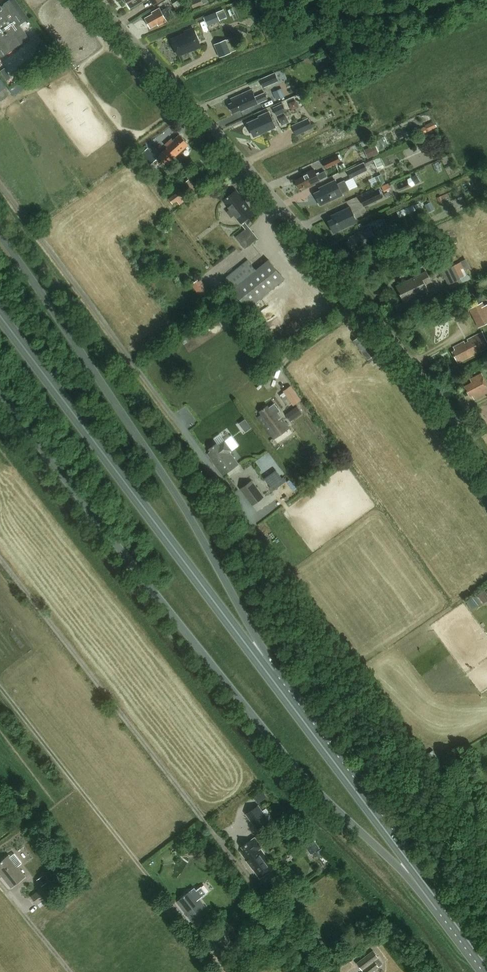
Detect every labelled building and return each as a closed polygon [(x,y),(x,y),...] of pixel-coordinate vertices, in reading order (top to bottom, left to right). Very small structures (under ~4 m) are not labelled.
[(0,6),(0,53),(3,57),(22,44),(19,39),(25,34),(19,25),(29,19),(16,0),(8,0),(0,6)] [(130,9),(145,0),(124,0),(130,9)] [(161,8),(152,13),(153,14),(145,18),(150,28),(157,24),(158,26),(172,18),(167,8),(162,11),(161,8)] [(220,22),(216,13),(203,18),(207,27),(220,22)] [(171,38),(172,40),(179,55),(201,46),(194,28),(193,27),(184,31),(185,32),(171,38)] [(231,54),(225,40),(213,45),(219,59),(231,54)] [(259,81),(263,89),(278,83),(274,74),(259,81)] [(1,102),(11,94),(9,91),(1,80),(0,80),(0,101),(1,102)] [(285,98),(281,89),(273,92),(277,101),(285,98)] [(232,104),(229,105),(233,113),(240,110),(241,111),(268,99),(265,93),(254,98),(251,90),(230,100),(232,104)] [(290,108),(298,106),(296,97),(288,98),(290,108)] [(276,116),(286,112),(282,104),(272,108),(276,116)] [(269,112),(258,117),(259,118),(247,123),(254,137),(275,127),(269,112)] [(281,123),(288,122),(287,115),(280,116),(281,123)] [(308,118),(291,126),(296,136),(305,131),(307,134),(314,131),(308,118)] [(165,163),(174,155),(175,157),(189,145),(180,135),(173,141),(172,139),(165,145),(168,148),(159,156),(165,163)] [(375,144),(364,149),(368,158),(374,155),(374,156),(378,154),(378,153),(379,153),(375,144)] [(157,159),(148,149),(138,157),(148,168),(157,159)] [(323,163),(325,169),(341,162),(338,156),(323,163)] [(369,170),(367,166),(365,162),(348,170),(352,178),(369,170)] [(299,189),(305,186),(306,188),(320,181),(319,180),(327,176),(325,172),(317,175),(314,169),(303,175),(304,176),(295,181),(299,189)] [(384,182),(381,174),(375,177),(378,185),(384,182)] [(412,186),(414,185),(420,181),(416,174),(410,178),(408,179),(412,186)] [(319,188),(320,191),(314,194),(320,206),(343,195),(342,194),(355,188),(350,178),(337,184),(335,180),(319,188)] [(391,188),(388,183),(381,186),(384,192),(391,188)] [(245,229),(230,241),(238,254),(258,239),(244,221),(254,213),(236,190),(222,201),(245,229)] [(360,198),(364,205),(381,198),(377,190),(360,198)] [(168,199),(172,205),(183,197),(179,191),(168,199)] [(172,205),(174,208),(185,200),(183,197),(172,205)] [(444,202),(446,212),(459,209),(457,199),(444,202)] [(414,204),(397,211),(400,217),(416,210),(414,204)] [(334,218),(327,221),(333,233),(356,222),(350,207),(333,215),(334,218)] [(354,252),(376,242),(369,227),(355,234),(355,235),(349,238),(350,240),(347,242),(351,250),(353,249),(354,252)] [(460,261),(461,262),(453,265),(460,279),(467,275),(463,268),(468,265),(465,259),(460,261)] [(247,309),(284,279),(269,260),(256,270),(248,260),(223,280),(247,309)] [(453,265),(441,271),(448,284),(460,279),(453,265)] [(431,282),(426,272),(396,287),(404,302),(428,291),(425,285),(431,282)] [(212,294),(200,278),(191,285),(203,301),(212,294)] [(482,303),(468,310),(477,329),(486,324),(486,313),(482,303)] [(380,349),(366,331),(353,341),(367,360),(380,349)] [(452,352),(458,364),(486,349),(486,342),(482,332),(453,347),(455,351),(452,352)] [(481,373),(470,379),(472,383),(464,387),(469,397),(472,395),(474,400),(486,393),(486,384),(481,373)] [(290,386),(282,392),(293,406),(301,401),(290,386)] [(274,404),(268,408),(267,407),(260,412),(262,415),(258,418),(274,439),(288,428),(277,413),(280,411),(274,404)] [(296,406),(285,414),(290,422),(302,414),(296,406)] [(243,431),(251,428),(247,417),(239,421),(243,431)] [(214,464),(222,475),(237,464),(228,452),(231,450),(225,441),(218,446),(217,444),(209,450),(211,452),(208,454),(212,461),(213,460),(215,463),(214,464)] [(273,490),(286,480),(284,477),(270,487),(273,490)] [(251,481),(241,488),(254,505),(263,498),(251,481)] [(486,601),(486,593),(485,590),(478,594),(484,603),(486,601)] [(428,767),(440,759),(433,750),(421,758),(428,767)] [(445,772),(438,762),(431,767),(438,777),(445,772)] [(262,791),(253,797),(258,804),(267,797),(262,791)] [(245,814),(257,831),(270,822),(258,805),(245,814)] [(262,847),(255,837),(242,847),(244,850),(241,852),(260,878),(274,868),(260,849),(262,847)] [(320,848),(312,837),(303,844),(311,854),(320,848)] [(11,888),(26,876),(9,855),(0,862),(0,873),(11,888)] [(47,882),(42,875),(37,879),(42,886),(47,882)] [(44,886),(31,896),(37,905),(42,902),(44,904),(51,899),(48,896),(50,895),(44,886)] [(182,901),(179,904),(194,924),(209,912),(199,899),(206,893),(201,887),(196,890),(194,888),(181,899),(182,901)] [(223,929),(212,937),(223,952),(233,944),(223,929)] [(375,970),(382,964),(372,951),(357,963),(365,971),(376,971),(375,970)]
